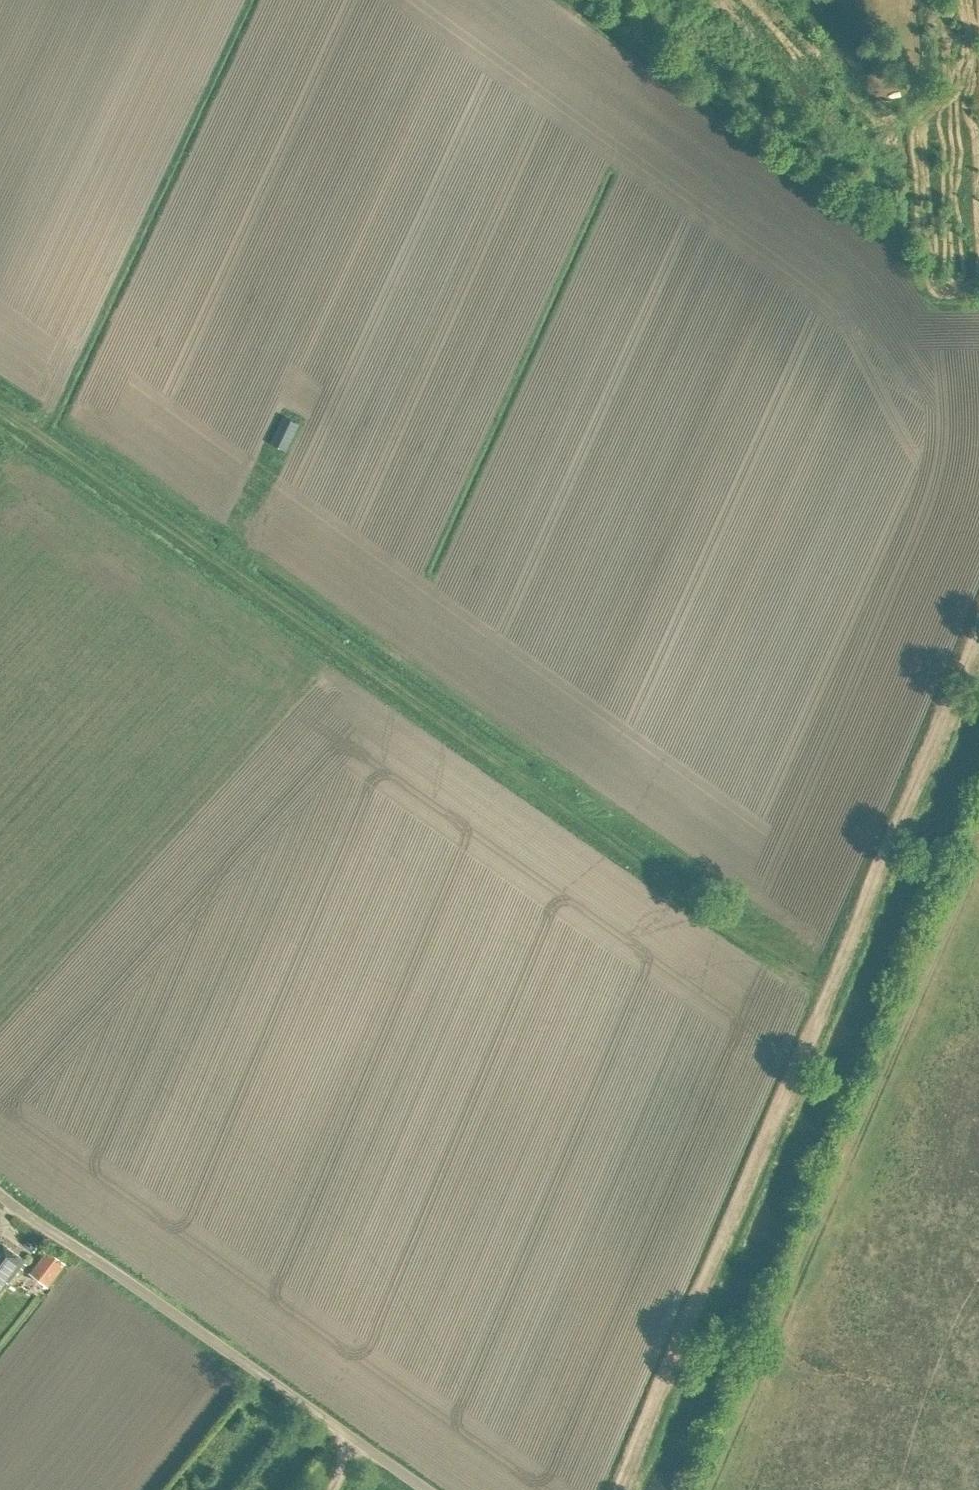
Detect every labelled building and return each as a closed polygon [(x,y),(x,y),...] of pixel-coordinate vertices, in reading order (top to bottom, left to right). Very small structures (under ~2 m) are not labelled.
[(285,451),(297,424),(281,417),(269,444),(285,451)] [(5,1281),(8,1283),(25,1261),(0,1242),(0,1288),(5,1281)] [(47,1288),(66,1264),(48,1250),(29,1274),(47,1288)]
